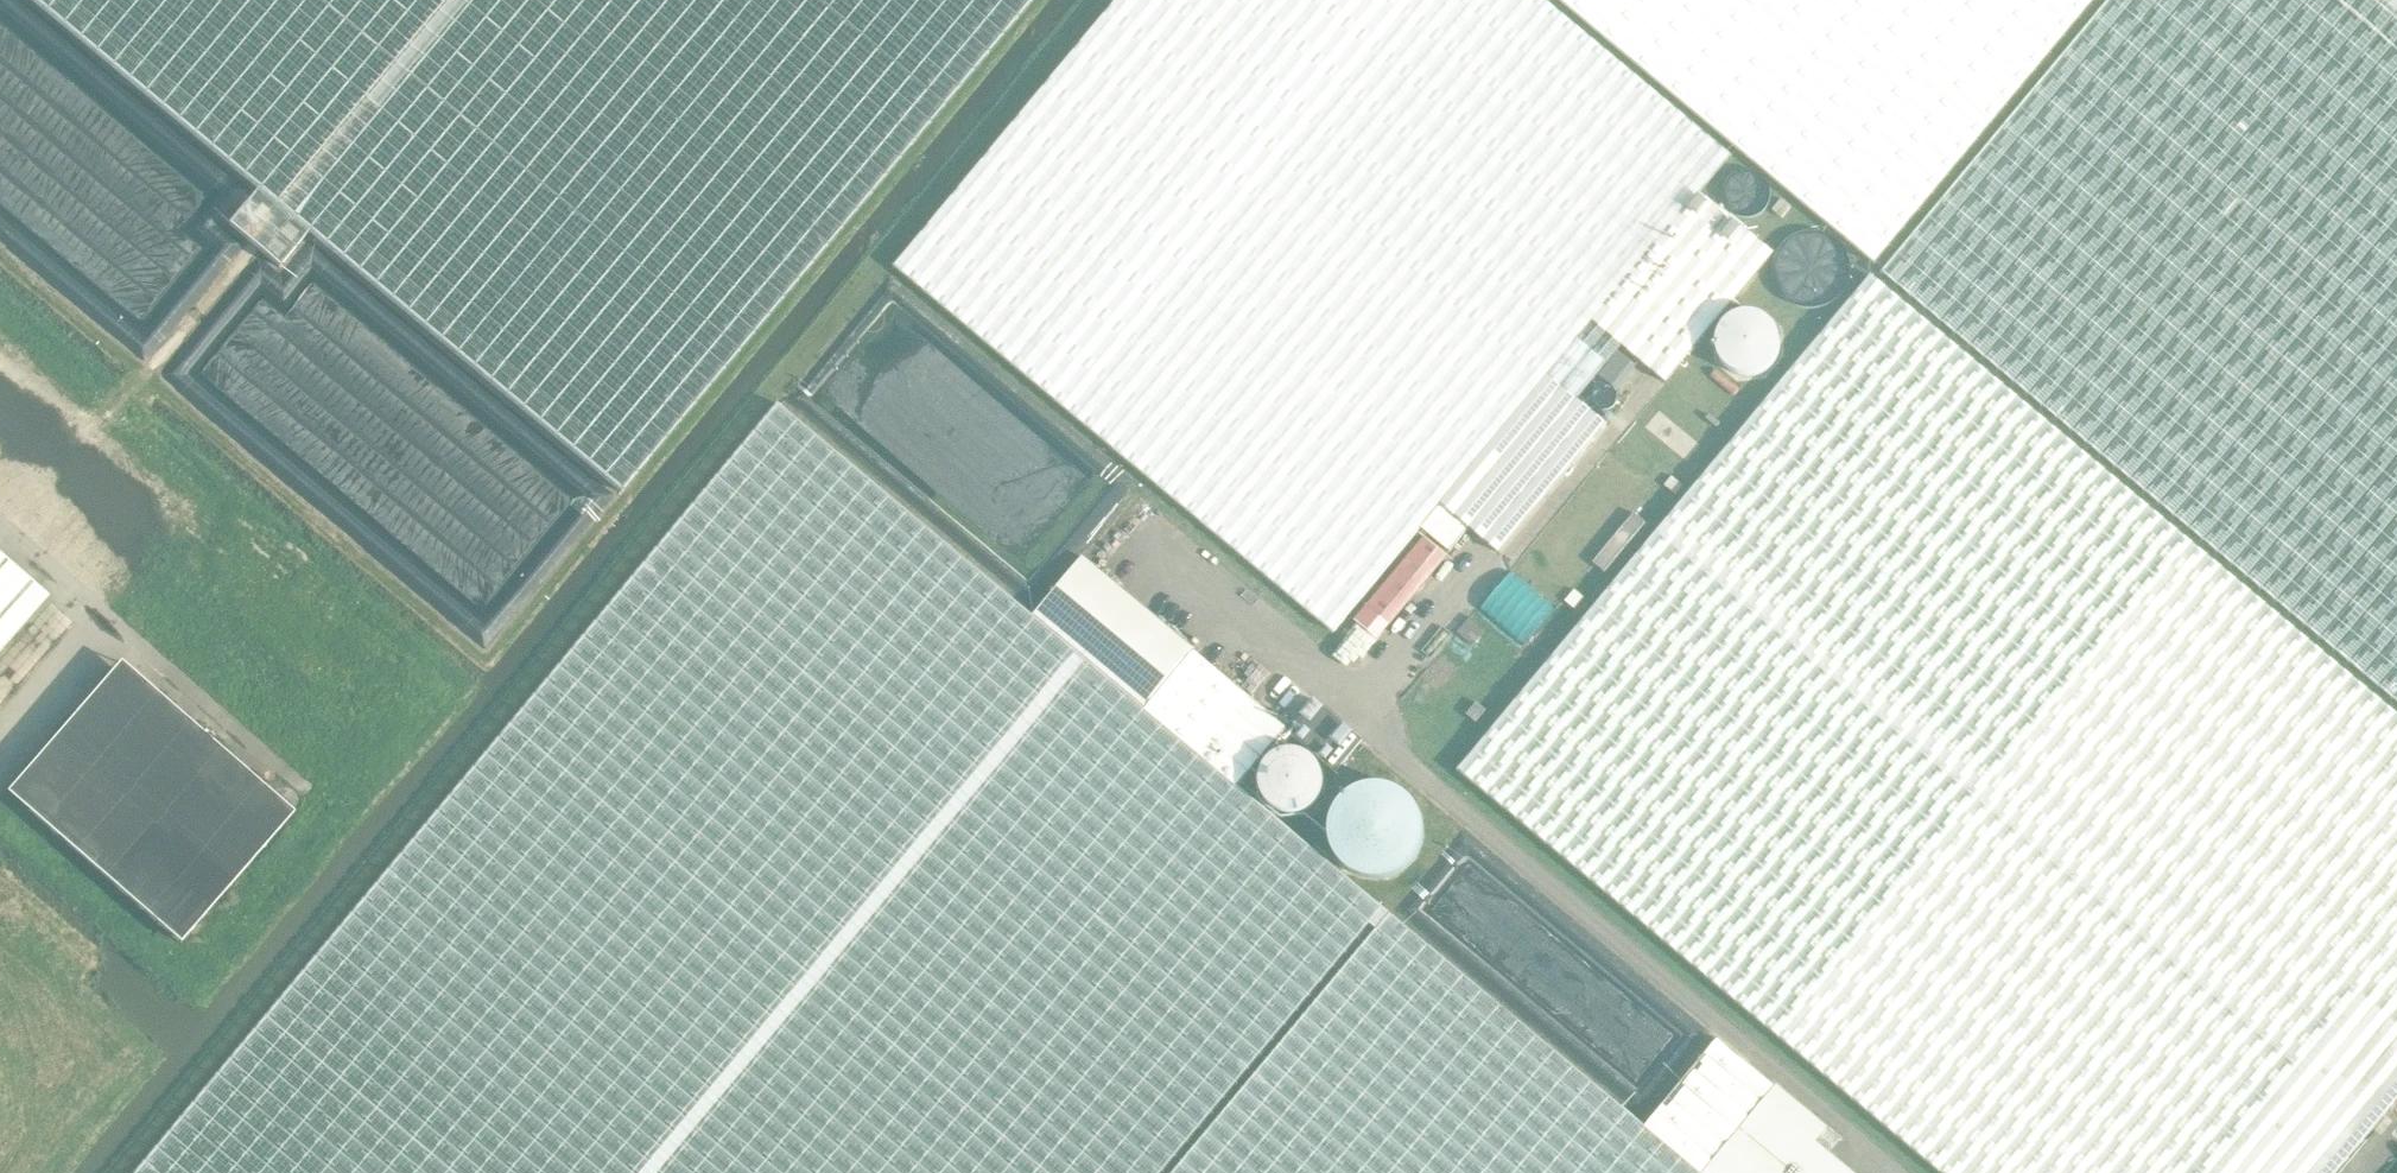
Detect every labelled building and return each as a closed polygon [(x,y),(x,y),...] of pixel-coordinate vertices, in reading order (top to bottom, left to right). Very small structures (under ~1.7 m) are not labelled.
[(258,189),(229,224),(280,266),(309,231),(621,491),(1031,0),(32,0),(258,189)] [(1624,347),(1601,375),(1618,389),(1640,361),(1666,382),(1759,271),(1774,253),(1701,193),(1731,156),(1544,0),(1117,0),(896,265),(1334,632),(1421,528),(1449,551),(1469,527),(1499,553),(1607,424),(1578,399),(1622,346),(1624,347)] [(1870,259),(1874,263),(2094,0),(1559,0),(1870,259)] [(1882,272),(2396,702),(2396,0),(2109,0),(1882,272)] [(2358,998),(2396,1030),(2396,715),(1871,275),(1459,769),(1942,1172),(2212,1172),(2358,998)] [(1390,914),(1237,786),(1286,728),(1193,650),(1144,708),(1034,616),(780,404),(138,1172),(1161,1172),(1370,923),(1377,929),(1390,914)] [(1635,513),(1593,562),(1605,572),(1646,523),(1635,513)] [(1377,640),(1447,555),(1424,536),(1354,620),(1377,640)] [(1034,616),(1144,708),(1193,650),(1194,649),(1083,557),(1034,616)] [(44,601),(0,563),(0,652),(44,601)] [(1480,609),(1524,646),(1555,609),(1511,573),(1480,609)] [(118,666),(6,796),(178,946),(291,816),(118,666)] [(1287,732),(1337,771),(1363,737),(1314,698),(1287,732)] [(1476,723),(1486,711),(1475,703),(1466,715),(1476,723)] [(1390,914),(1377,929),(1174,1172),(1704,1172),(1776,1087),(1719,1039),(1646,1127),(1629,1113),(1390,914)] [(2358,998),(2212,1172),(2336,1172),(2396,1100),(2396,1030),(2358,998)] [(1816,1142),(1828,1128),(1777,1085),(1776,1087),(1704,1172),(1853,1172),(1816,1142)]
